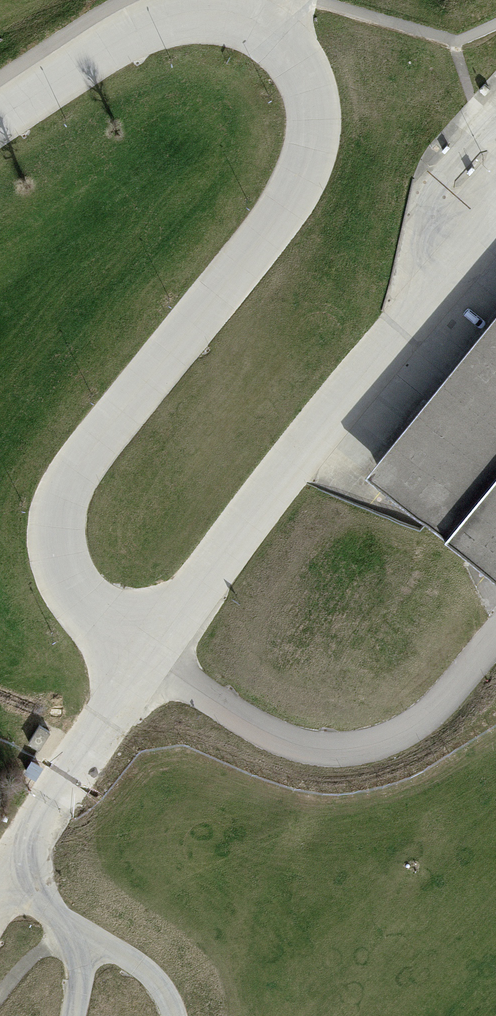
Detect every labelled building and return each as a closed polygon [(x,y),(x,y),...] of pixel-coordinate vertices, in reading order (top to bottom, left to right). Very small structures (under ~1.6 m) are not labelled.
[(454,352),(341,487),(484,607),(495,593),(495,302),(454,352)]
